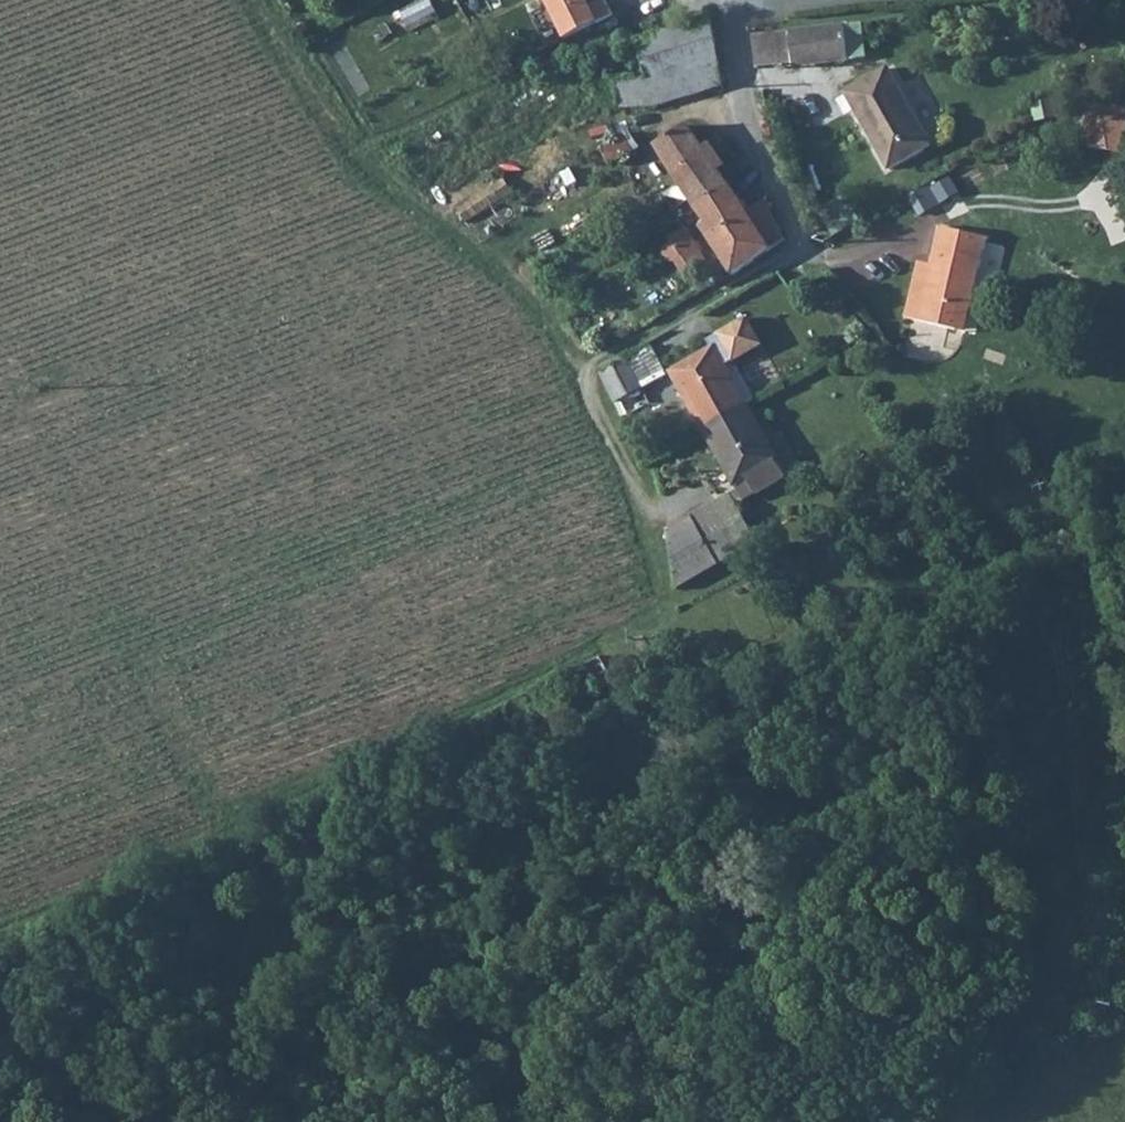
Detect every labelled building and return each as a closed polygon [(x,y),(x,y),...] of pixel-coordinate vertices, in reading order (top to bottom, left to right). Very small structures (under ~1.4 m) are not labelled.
[(581,0),(540,0),(566,43),(611,23),(604,6),(587,13),(581,0)] [(619,91),(618,115),(653,113),(723,91),(714,26),(642,51),(645,89),(619,91)] [(792,33),(792,67),(848,66),(847,32),(792,33)] [(781,34),(758,34),(758,63),(781,64),(781,34)] [(842,102),(885,178),(927,157),(886,79),(842,102)] [(1092,112),(1092,151),(1124,152),(1124,113),(1092,112)] [(644,163),(682,224),(735,191),(728,179),(737,174),(723,150),(711,158),(694,132),(644,163)] [(616,165),(639,151),(629,135),(606,149),(616,165)] [(922,214),(964,197),(955,177),(914,195),(922,214)] [(682,224),(700,248),(751,218),(735,191),(682,224)] [(834,236),(863,223),(853,198),(823,211),(834,236)] [(773,260),(785,253),(768,209),(751,218),(767,254),(773,260)] [(751,218),(700,248),(697,249),(713,267),(727,283),(773,260),(767,254),(751,218)] [(920,284),(913,327),(958,334),(961,314),(975,316),(985,245),(942,237),(933,286),(920,284)] [(666,283),(689,274),(668,245),(647,250),(646,252),(645,258),(646,263),(649,267),(657,269),(666,283)] [(737,316),(698,337),(703,346),(663,369),(695,427),(736,403),(713,363),(752,341),(737,316)] [(600,375),(607,389),(616,407),(641,396),(626,364),(600,375)] [(728,485),(769,461),(736,403),(695,427),(728,485)] [(682,519),(657,530),(659,590),(705,570),(682,519)]
